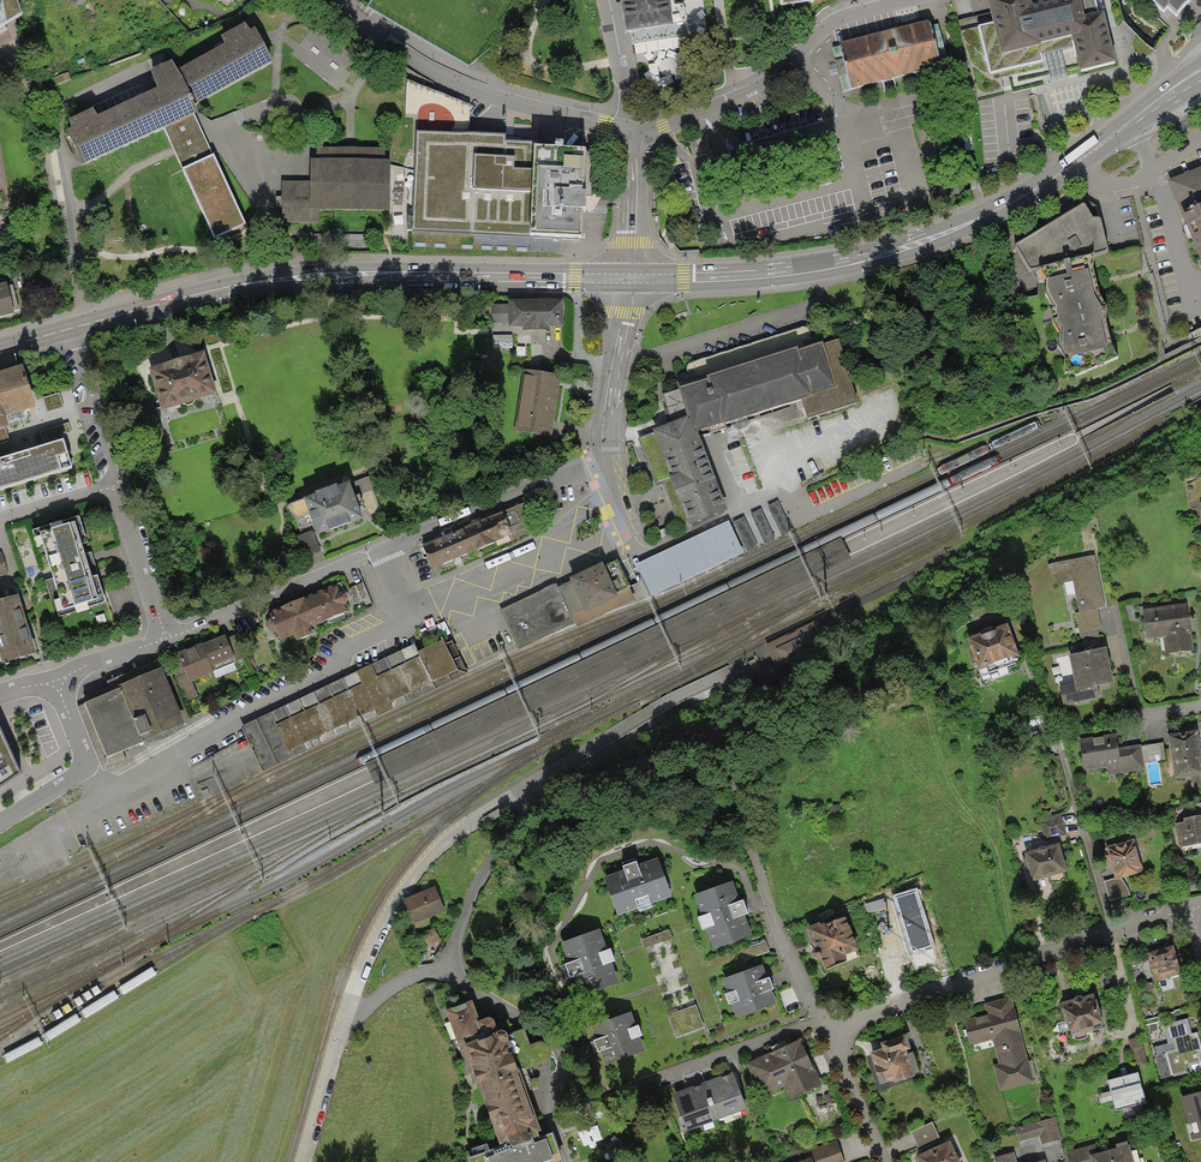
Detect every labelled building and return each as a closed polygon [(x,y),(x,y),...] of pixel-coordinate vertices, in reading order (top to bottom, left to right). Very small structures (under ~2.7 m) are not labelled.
[(18,0),(0,0),(0,25),(22,12),(18,0)] [(626,31),(630,31),(632,43),(688,35),(683,3),(673,4),(673,0),(622,0),(626,31)] [(990,12),(959,20),(977,95),(1004,89),(1001,77),(1045,66),(1042,54),(1075,46),(1081,70),(1117,62),(1105,12),(1100,13),(1096,0),(987,0),(990,12)] [(1164,12),(1168,8),(1176,16),(1191,0),(1151,0),(1164,12)] [(840,74),(848,72),(851,87),(940,64),(929,20),(840,43),(844,56),(836,58),(840,74)] [(93,107),(69,117),(72,127),(66,129),(82,164),(165,126),(183,166),(182,166),(215,236),(246,222),(194,113),(198,110),(195,102),(274,60),(255,26),(250,28),(245,21),(222,34),(225,42),(177,68),(172,59),(151,68),(158,86),(96,114),(93,107)] [(506,134),(417,130),(413,229),(531,234),(531,233),(582,235),(584,207),(586,207),(586,194),(592,195),(593,151),(586,151),(586,147),(533,144),(534,141),(506,139),(506,134)] [(316,146),(316,158),(386,159),(386,148),(316,146)] [(310,181),(281,180),(281,222),(318,222),(318,210),(389,210),(390,159),(386,159),(316,158),(310,158),(310,181)] [(1168,180),(1200,261),(1200,166),(1168,180)] [(1032,269),(1039,266),(1094,252),(1094,255),(1108,250),(1100,217),(1097,206),(1090,201),(1084,203),(1016,244),(1030,268),(1032,269)] [(1094,255),(1094,252),(1039,266),(1046,279),(1046,292),(1053,303),(1051,318),(1059,331),(1059,345),(1066,357),(1112,346),(1108,330),(1106,318),(1107,305),(1101,296),(1096,278),(1093,265),(1094,255)] [(0,286),(0,319),(15,315),(7,284),(0,286)] [(563,299),(508,299),(508,303),(509,322),(508,326),(523,326),(523,329),(550,329),(550,326),(563,326),(563,299)] [(509,322),(508,303),(492,304),(492,322),(509,322)] [(691,384),(679,387),(679,389),(663,394),(673,422),(654,429),(656,432),(638,437),(656,486),(663,483),(678,527),(688,523),(689,525),(692,524),(693,529),(717,518),(721,516),(723,513),(723,511),(727,509),(697,430),(802,398),(807,418),(857,401),(839,339),(824,344),(823,341),(813,344),(809,331),(808,329),(806,328),(804,327),(802,327),(689,364),(688,364),(687,366),(687,368),(691,384)] [(512,334),(493,335),(493,348),(512,347),(512,334)] [(205,350),(148,367),(161,409),(218,392),(205,350)] [(0,371),(0,428),(8,426),(5,415),(35,406),(23,364),(0,371)] [(561,375),(523,369),(514,431),(552,436),(561,375)] [(59,393),(43,397),(47,412),(63,408),(59,393)] [(68,423),(41,431),(44,441),(71,432),(68,423)] [(0,458),(0,489),(72,467),(63,439),(0,458)] [(362,516),(349,481),(337,485),(336,483),(315,491),(316,492),(303,497),(317,533),(362,516)] [(777,502),(768,506),(782,535),(792,531),(777,502)] [(531,504),(524,503),(423,545),(433,569),(509,535),(511,540),(537,528),(540,521),(531,504)] [(761,510),(751,514),(765,544),(775,539),(761,510)] [(743,517),(733,522),(748,552),(758,547),(743,517)] [(75,521),(39,532),(64,610),(99,599),(75,521)] [(729,521),(635,565),(649,596),(744,553),(729,521)] [(321,551),(312,530),(291,538),(299,559),(321,551)] [(9,573),(2,551),(0,552),(0,576),(9,573)] [(1095,555),(1048,565),(1052,585),(1073,580),(1079,612),(1098,608),(1106,607),(1095,555)] [(546,588),(499,610),(519,650),(575,623),(577,627),(590,621),(635,599),(630,587),(631,587),(618,559),(604,565),(602,561),(585,569),(569,577),(571,581),(558,587),(555,583),(546,588)] [(363,582),(348,589),(354,604),(370,597),(363,582)] [(347,611),(344,604),(346,603),(348,597),(346,592),(340,591),(338,591),(335,584),(304,597),(316,625),(325,621),(324,620),(347,611)] [(0,598),(0,655),(2,662),(37,652),(18,593),(0,598)] [(268,612),(270,616),(267,619),(266,623),(267,627),(271,631),(275,631),(276,631),(280,640),(295,634),(298,641),(313,634),(311,628),(316,625),(304,597),(268,612)] [(1188,603),(1142,609),(1146,639),(1163,637),(1165,654),(1194,650),(1188,603)] [(1079,612),(1075,613),(1079,632),(1098,629),(1102,628),(1098,608),(1079,612)] [(1008,623),(967,638),(978,670),(987,667),(986,665),(1012,656),(1012,657),(1019,655),(1008,623)] [(1101,648),(1098,629),(1079,632),(1083,651),(1101,648)] [(226,638),(225,634),(202,644),(213,671),(235,662),(234,658),(235,658),(226,638)] [(235,634),(226,638),(235,658),(234,658),(235,662),(245,658),(235,634)] [(357,672),(242,727),(247,736),(263,770),(366,721),(377,715),(467,672),(452,641),(446,644),(444,640),(419,652),(415,644),(373,664),(357,672)] [(213,671),(202,644),(201,642),(194,645),(195,647),(186,651),(185,649),(177,653),(178,655),(186,673),(190,683),(192,682),(214,672),(213,671)] [(1083,651),(1069,655),(1075,683),(1059,686),(1064,705),(1100,697),(1098,686),(1114,682),(1109,660),(1106,646),(1101,648),(1083,651)] [(176,677),(186,673),(178,655),(168,659),(176,677)] [(185,723),(161,667),(120,684),(121,687),(84,704),(107,757),(185,723)] [(186,673),(176,677),(175,678),(185,701),(198,696),(192,682),(190,683),(186,673)] [(1,788),(22,774),(0,725),(0,789),(1,788)] [(1168,735),(1175,778),(1191,776),(1193,788),(1200,786),(1200,753),(1199,742),(1197,730),(1168,735)] [(1116,733),(1079,739),(1084,770),(1106,766),(1107,775),(1145,770),(1144,762),(1141,745),(1141,744),(1118,747),(1116,733)] [(1163,742),(1141,745),(1144,762),(1165,759),(1163,742)] [(206,788),(200,791),(203,798),(209,795),(206,788)] [(1191,817),(1200,815),(1200,802),(1189,805),(1191,817)] [(1061,813),(1039,820),(1045,841),(1067,834),(1061,813)] [(1184,818),(1184,821),(1175,823),(1180,847),(1200,843),(1200,815),(1191,817),(1184,818)] [(1134,838),(1106,846),(1110,859),(1114,878),(1115,880),(1121,878),(1143,872),(1134,838)] [(1038,849),(1024,852),(1033,881),(1067,871),(1060,843),(1047,846),(1044,845),(1040,846),(1038,849)] [(603,877),(617,915),(639,908),(636,900),(648,895),(651,904),(672,896),(658,858),(638,865),(637,862),(630,864),(623,867),(624,869),(603,877)] [(1115,880),(1114,878),(1104,881),(1110,901),(1130,895),(1128,888),(1121,878),(1115,880)] [(733,880),(694,895),(702,916),(710,913),(714,925),(706,928),(714,949),(753,935),(745,915),(748,913),(746,907),(743,900),(740,901),(733,880)] [(436,886),(403,899),(413,924),(446,911),(436,886)] [(915,893),(896,898),(912,951),(931,945),(915,893)] [(884,898),(865,903),(867,912),(887,907),(884,898)] [(820,922),(806,927),(814,947),(812,949),(811,952),(814,958),(819,960),(821,959),(826,970),(860,956),(857,950),(859,949),(844,916),(825,924),(824,922),(820,924),(820,922)] [(442,942),(434,927),(421,934),(428,949),(442,942)] [(600,928),(561,942),(568,963),(564,964),(567,971),(569,978),(574,976),(581,996),(619,983),(612,962),(603,965),(598,953),(607,949),(600,928)] [(669,930),(641,940),(644,949),(672,938),(669,930)] [(1173,945),(1147,953),(1155,982),(1182,974),(1173,945)] [(763,964),(722,979),(727,993),(736,990),(740,1000),(731,1003),(737,1017),(777,1003),(772,990),(774,989),(772,982),(770,977),(768,978),(763,964)] [(1095,999),(1094,993),(1083,996),(1080,995),(1077,996),(1075,998),(1062,1001),(1064,1008),(1063,1008),(1067,1021),(1069,1030),(1069,1031),(1070,1031),(1072,1036),(1074,1035),(1087,1032),(1103,1027),(1102,1022),(1103,1022),(1096,999),(1095,999)] [(1012,997),(985,1004),(987,1014),(964,1020),(970,1045),(992,1039),(998,1063),(993,1065),(1000,1091),(1034,1082),(1033,1077),(1036,1076),(1032,1060),(1028,1061),(1012,997)] [(446,1009),(473,1083),(478,1082),(500,1146),(468,1158),(470,1161),(564,1161),(557,1142),(553,1132),(539,1138),(537,1131),(541,1130),(526,1091),(537,1087),(538,1086),(539,1085),(540,1083),(540,1082),(540,1080),(538,1079),(537,1078),(535,1078),(530,1080),(527,1069),(541,1064),(545,1062),(547,1061),(549,1059),(550,1056),(551,1054),(551,1051),(550,1048),(549,1046),(547,1044),(545,1042),(542,1042),(540,1042),(538,1042),(530,1045),(524,1029),(507,1034),(506,1031),(500,1030),(492,1034),(491,1031),(492,1030),(494,1029),(495,1027),(496,1024),(494,1020),(491,1017),(488,1017),(480,1020),(472,1000),(446,1009)] [(704,1027),(696,1006),(669,1016),(676,1037),(704,1027)] [(631,1012),(591,1026),(596,1039),(593,1040),(595,1046),(598,1052),(601,1051),(605,1065),(645,1050),(640,1036),(632,1039),(628,1029),(636,1026),(631,1012)] [(1163,1025),(1168,1043),(1155,1047),(1157,1055),(1155,1055),(1161,1079),(1173,1076),(1173,1078),(1193,1072),(1191,1065),(1200,1063),(1200,1044),(1198,1032),(1192,1034),(1188,1019),(1163,1025)] [(1069,1030),(1067,1021),(1057,1023),(1060,1032),(1069,1030)] [(1087,1034),(1087,1032),(1074,1035),(1075,1038),(1079,1040),(1085,1038),(1087,1034)] [(906,1034),(880,1042),(882,1048),(869,1053),(880,1085),(893,1080),(894,1083),(915,1076),(914,1073),(908,1053),(906,1050),(911,1048),(906,1034)] [(1141,1037),(1128,1040),(1135,1066),(1148,1063),(1141,1037)] [(822,1086),(801,1039),(746,1064),(761,1097),(783,1087),(789,1101),(822,1086)] [(913,1052),(908,1053),(914,1073),(919,1071),(913,1052)] [(710,1079),(702,1082),(716,1120),(747,1109),(733,1071),(710,1079)] [(1138,1072),(1108,1080),(1116,1111),(1146,1102),(1138,1072)] [(686,1131),(716,1120),(702,1082),(682,1090),(672,1093),(686,1131)] [(1112,1100),(1110,1091),(1098,1094),(1101,1103),(1112,1100)] [(1180,1097),(1191,1141),(1200,1138),(1200,1091),(1180,1097)] [(1055,1117),(1015,1128),(1019,1142),(1039,1136),(1041,1144),(1061,1139),(1055,1117)] [(932,1122),(910,1132),(919,1150),(941,1140),(932,1122)] [(811,1158),(813,1161),(845,1161),(837,1140),(809,1150),(811,1158)] [(916,1156),(919,1161),(960,1161),(950,1140),(916,1156)] [(1089,1157),(1091,1161),(1134,1161),(1130,1146),(1089,1157)] [(1068,1161),(1091,1161),(1089,1157),(1087,1147),(1066,1153),(1068,1161)] [(994,1157),(996,1161),(1017,1161),(1014,1152),(994,1157)]
